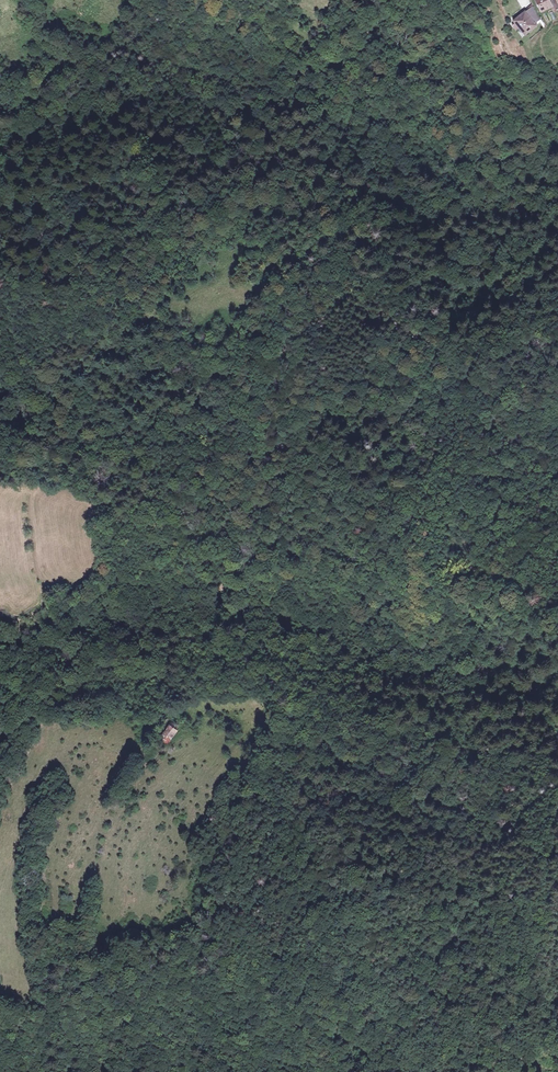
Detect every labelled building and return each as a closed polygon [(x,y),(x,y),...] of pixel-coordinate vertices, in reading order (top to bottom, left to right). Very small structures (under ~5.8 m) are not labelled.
[(551,10),(557,6),(557,0),(546,0),(551,10)] [(545,22),(537,11),(532,15),(531,13),(519,22),(529,36),(541,29),(541,28),(539,26),(545,22)] [(166,681),(154,681),(154,691),(166,692),(166,681)] [(314,712),(301,709),(299,720),(311,723),(314,712)] [(176,735),(167,727),(156,742),(165,749),(176,735)] [(514,960),(515,969),(526,967),(524,958),(514,960)]
